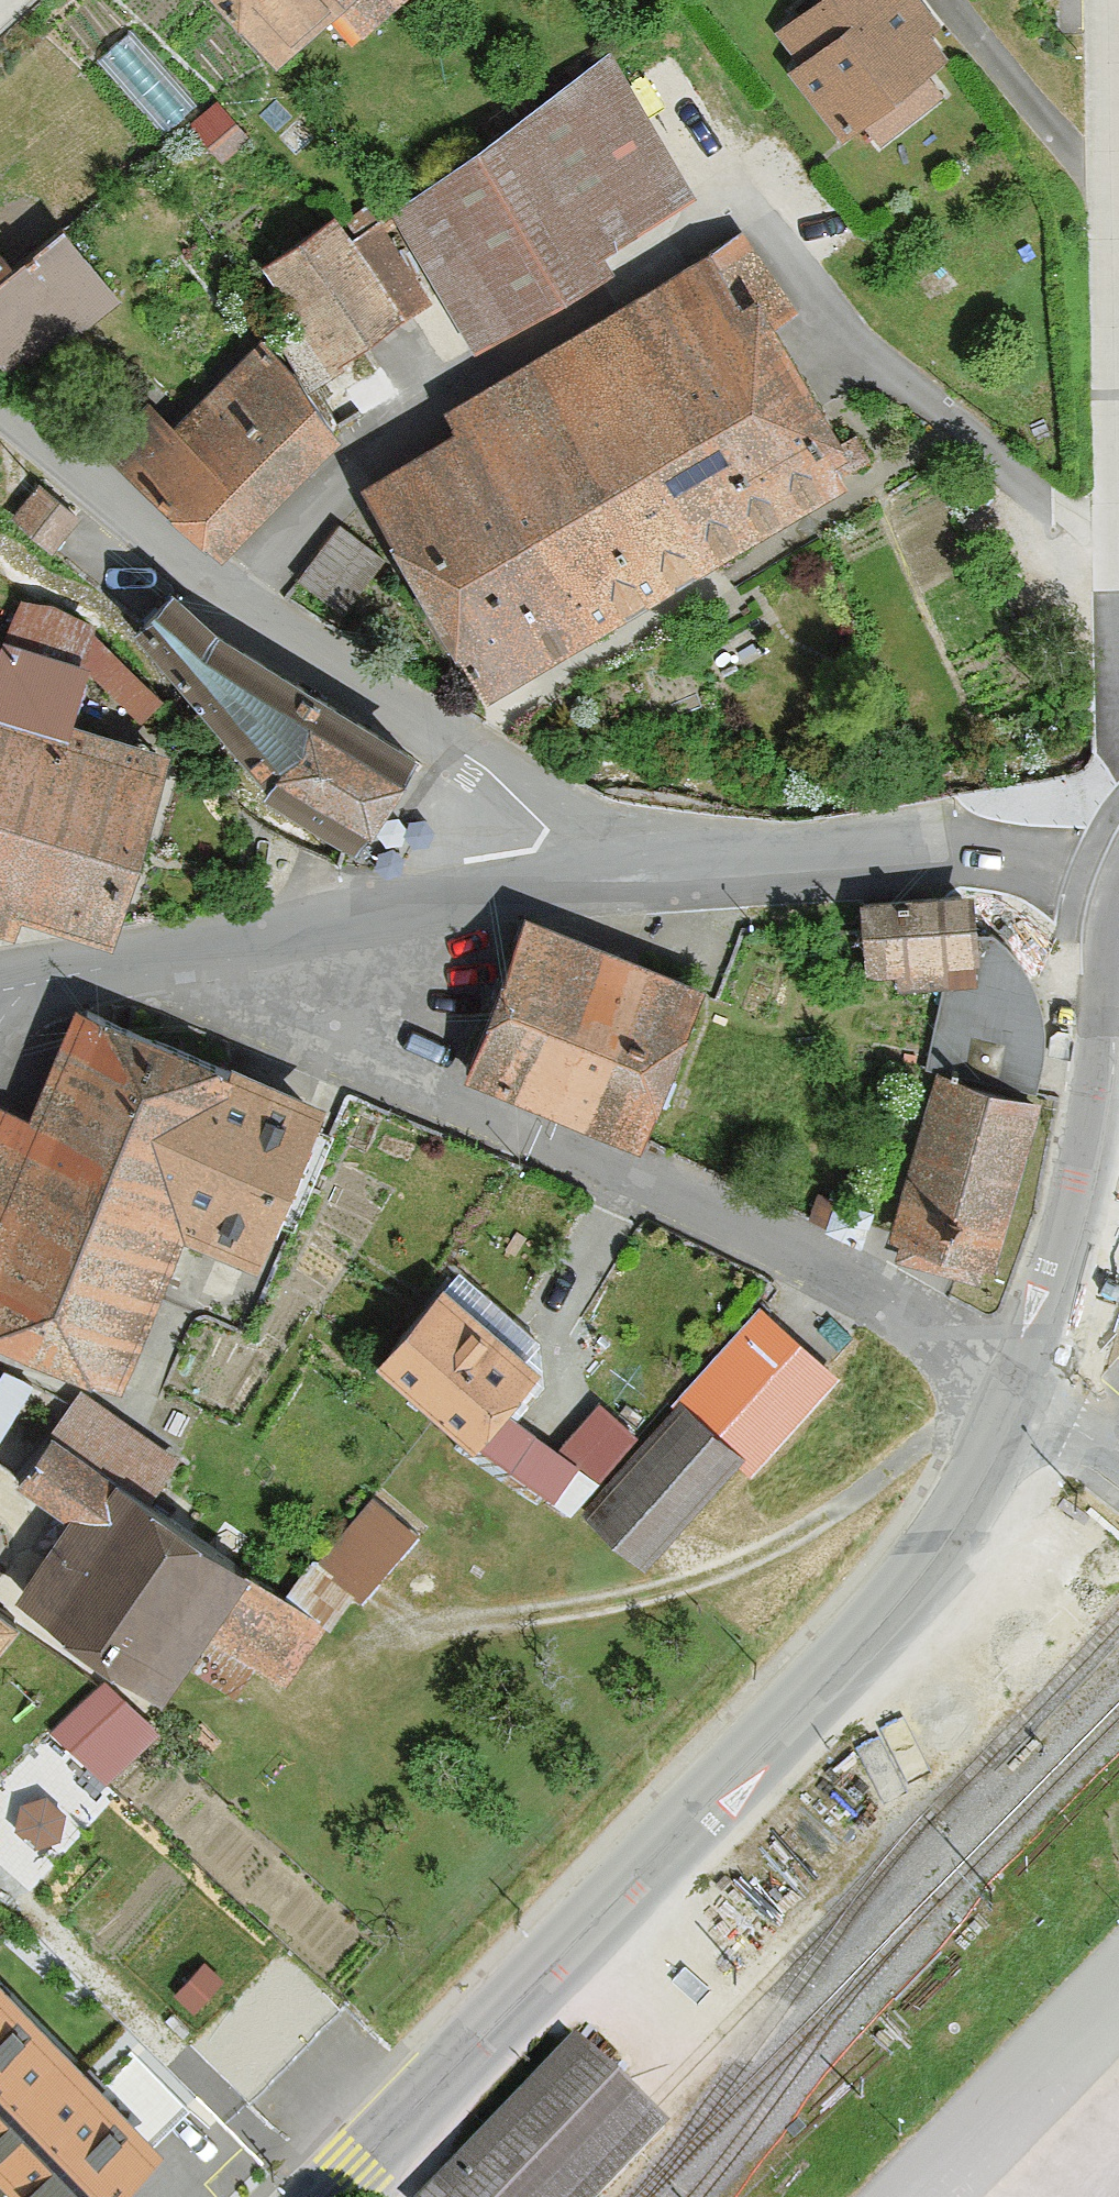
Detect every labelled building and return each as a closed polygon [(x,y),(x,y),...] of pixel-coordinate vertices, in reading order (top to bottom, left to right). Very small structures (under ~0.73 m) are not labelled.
[(280,58),(345,0),(227,0),(280,58)] [(842,135),(946,54),(929,33),(940,24),(921,0),(813,0),(778,27),(804,60),(791,70),(842,135)] [(396,208),(478,341),(612,268),(600,248),(689,192),(610,53),(396,208)] [(286,336),(313,376),(431,295),(380,220),(351,237),(337,214),(264,265),(308,325),(286,336)] [(0,270),(0,363),(22,381),(120,294),(55,221),(8,262),(0,270)] [(8,262),(0,253),(0,270),(8,262)] [(760,530),(846,479),(831,454),(848,444),(758,292),(738,303),(708,254),(625,303),(760,530)] [(635,604),(760,530),(625,303),(500,376),(635,604)] [(112,444),(229,538),(338,432),(264,338),(175,427),(151,403),(112,444)] [(490,689),(635,604),(500,376),(449,406),(462,427),(368,483),(490,689)] [(13,511),(52,545),(80,513),(42,479),(13,511)] [(385,559),(339,525),(301,577),(347,610),(385,559)] [(173,589),(136,623),(270,787),(360,837),(408,755),(220,630),(173,589)] [(113,932),(167,746),(68,720),(84,659),(142,718),(161,697),(92,620),(22,598),(0,648),(0,926),(15,931),(19,909),(113,932)] [(896,986),(940,985),(971,926),(970,891),(865,899),(867,970),(896,969),(896,986)] [(468,1068),(642,1136),(702,982),(528,914),(468,1068)] [(919,1078),(1035,1101),(1039,1067),(1039,1010),(1022,966),(1009,951),(991,933),(971,926),(940,985),(919,1078)] [(120,1385),(179,1239),(250,1268),(317,1104),(75,1006),(29,1120),(0,1108),(0,1337),(120,1385)] [(983,1261),(994,1264),(1037,1116),(933,1086),(891,1234),(903,1237),(897,1258),(977,1281),(983,1261)] [(444,1283),(378,1359),(474,1443),(481,1435),(507,1405),(540,1367),(444,1283)] [(764,1302),(681,1396),(744,1452),(755,1462),(838,1368),(764,1302)] [(4,1369),(0,1376),(0,1437),(30,1383),(4,1369)] [(87,1392),(55,1435),(148,1501),(179,1457),(87,1392)] [(744,1452),(681,1396),(580,1509),(643,1565),(744,1452)] [(507,1405),(481,1435),(550,1496),(576,1465),(507,1405)] [(16,1592),(158,1694),(184,1657),(234,1692),(256,1661),(284,1680),(323,1626),(148,1501),(55,1435),(21,1483),(70,1518),(16,1592)] [(374,1497),(314,1563),(356,1601),(416,1535),(374,1497)] [(11,1623),(0,1614),(0,1636),(11,1623)] [(104,1679),(54,1729),(107,1782),(157,1731),(104,1679)] [(249,2101),(344,2006),(283,1946),(189,2041),(249,2101)] [(2,2177),(22,2196),(112,2196),(162,2149),(152,2139),(88,2074),(0,1985),(0,2175),(2,2177)] [(423,2196),(600,2196),(666,2127),(646,2108),(573,2039),(423,2196)] [(119,2044),(88,2074),(152,2139),(184,2108),(119,2044)] [(2,2177),(0,2180),(0,2196),(22,2196),(2,2177)]
